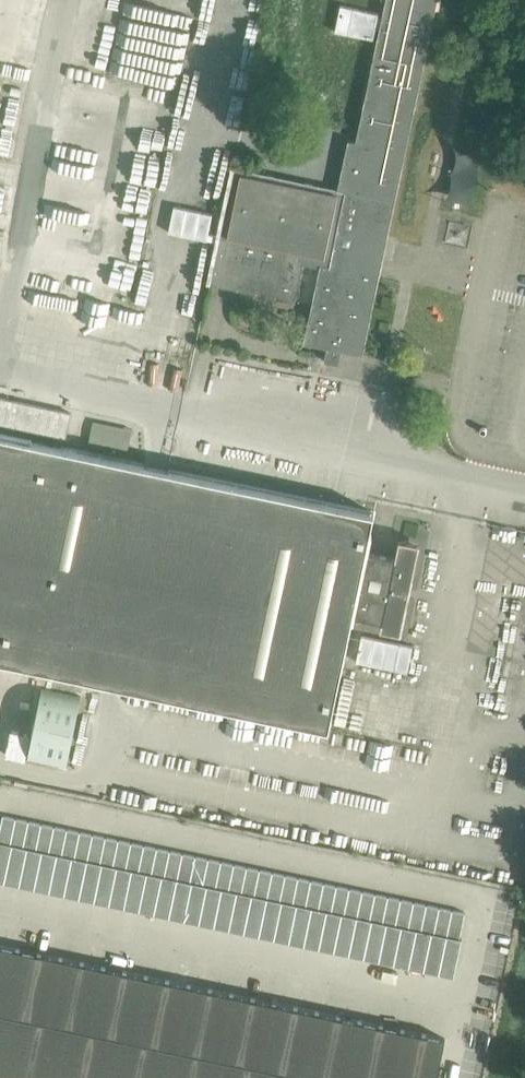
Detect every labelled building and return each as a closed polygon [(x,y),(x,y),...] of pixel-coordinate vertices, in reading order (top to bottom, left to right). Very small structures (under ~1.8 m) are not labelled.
[(374,56),(418,66),(430,8),(434,9),(436,0),(385,0),(374,56)] [(230,167),(206,282),(217,285),(218,284),(295,300),(303,263),(319,266),(303,342),(326,347),(324,360),(338,363),(341,350),(358,353),(374,276),(379,277),(383,258),(378,257),(410,104),(414,105),(422,67),(418,66),(374,56),(358,132),(355,143),(346,141),(336,189),(230,167)] [(365,551),(374,512),(0,433),(0,657),(329,726),(352,614),(365,551)] [(399,539),(396,557),(365,551),(352,614),(382,621),(381,627),(400,631),(419,543),(399,539)] [(0,827),(0,880),(454,976),(467,912),(3,814),(0,827)] [(2,1077),(437,1077),(446,1037),(0,944),(0,1077),(2,1077)]
